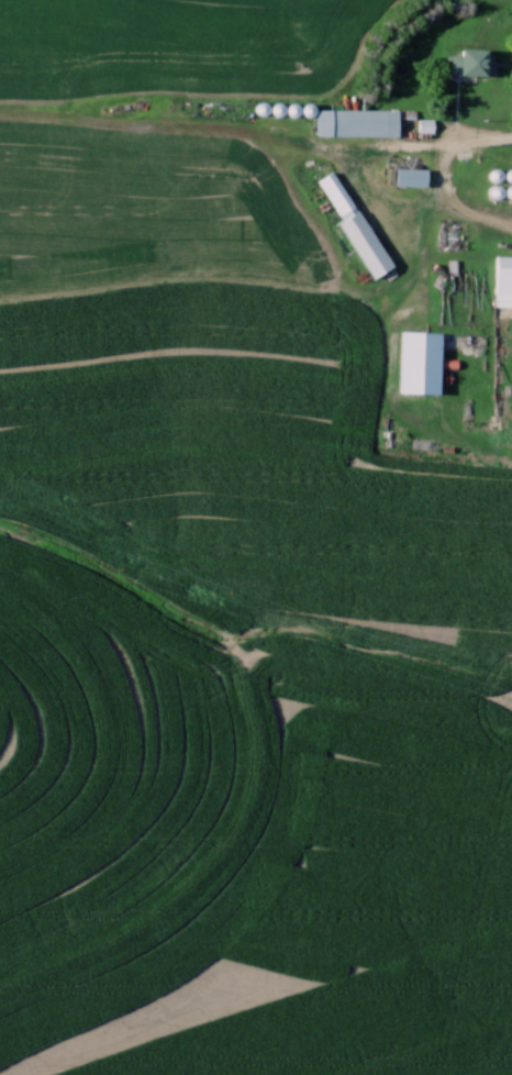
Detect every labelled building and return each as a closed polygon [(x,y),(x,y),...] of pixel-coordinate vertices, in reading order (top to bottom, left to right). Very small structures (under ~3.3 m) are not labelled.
[(447,72),(490,74),(491,49),(448,48),(447,72)] [(310,134),(393,134),(393,108),(310,108),(310,134)] [(387,265),(328,169),(313,178),(338,219),(333,222),(367,278),(387,265)] [(511,306),(511,256),(491,256),(491,305),(511,306)] [(434,331),(394,330),(391,391),(432,393),(434,331)]
